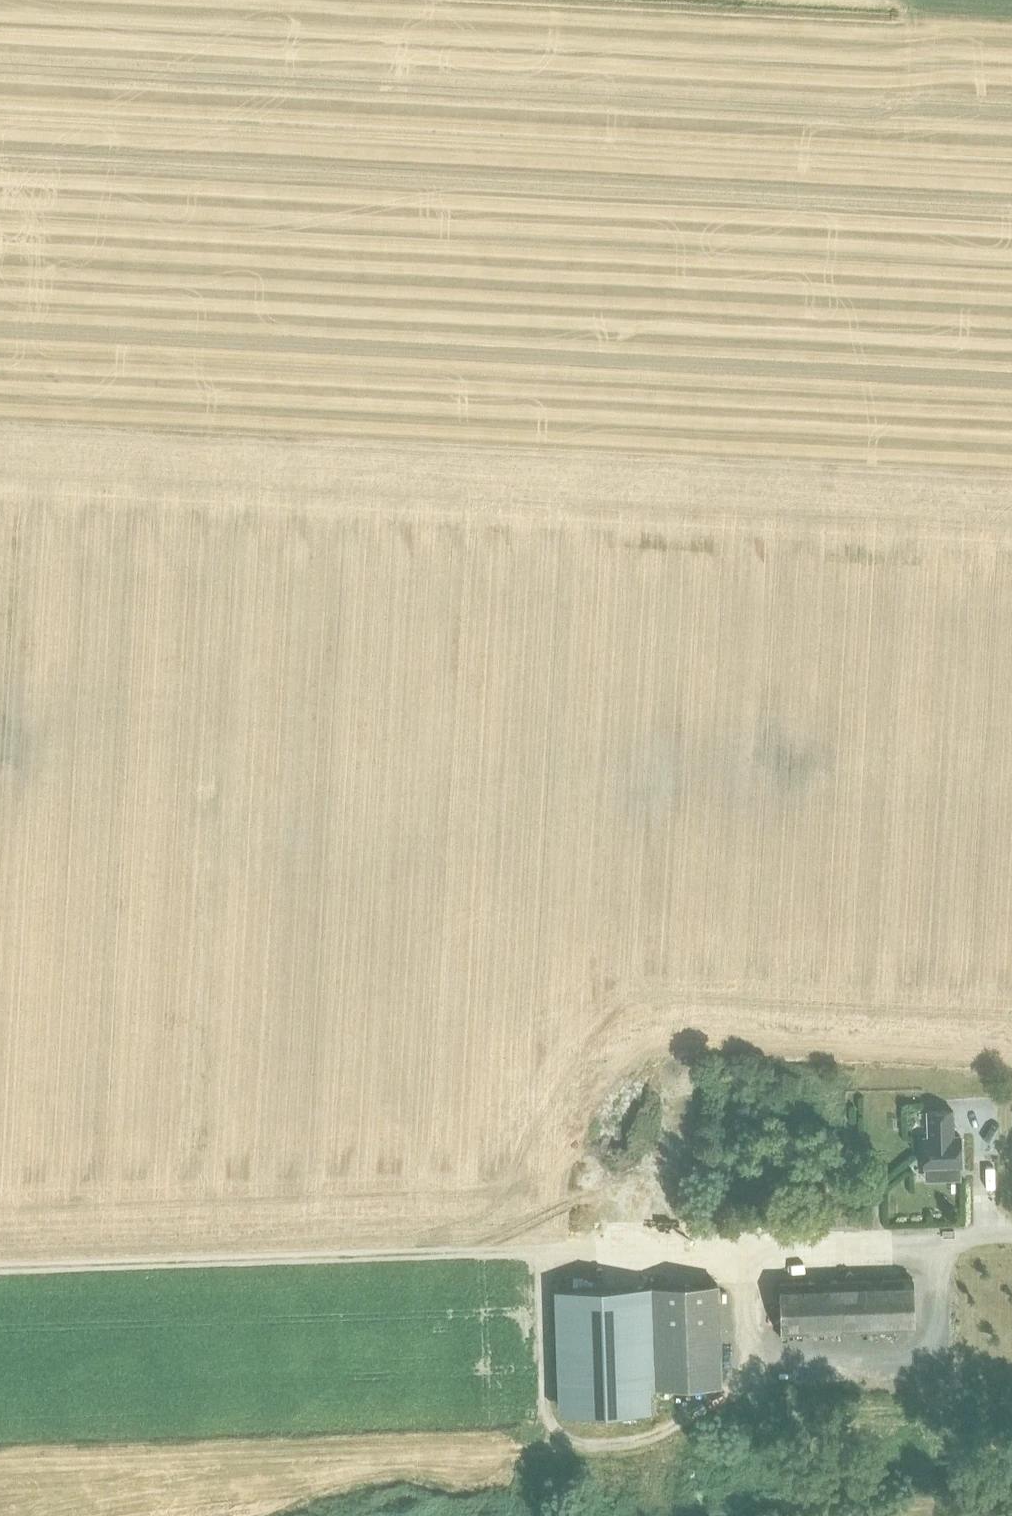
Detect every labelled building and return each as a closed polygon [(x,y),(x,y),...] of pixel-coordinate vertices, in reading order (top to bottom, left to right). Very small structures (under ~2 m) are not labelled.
[(924,1167),(961,1166),(960,1135),(954,1135),(953,1110),(927,1111),(928,1136),(923,1136),(924,1167)] [(781,1332),(914,1327),(912,1277),(779,1282),(781,1332)] [(727,1284),(653,1286),(656,1386),(729,1384),(727,1284)] [(653,1286),(559,1289),(563,1409),(656,1406),(656,1386),(653,1286)]
